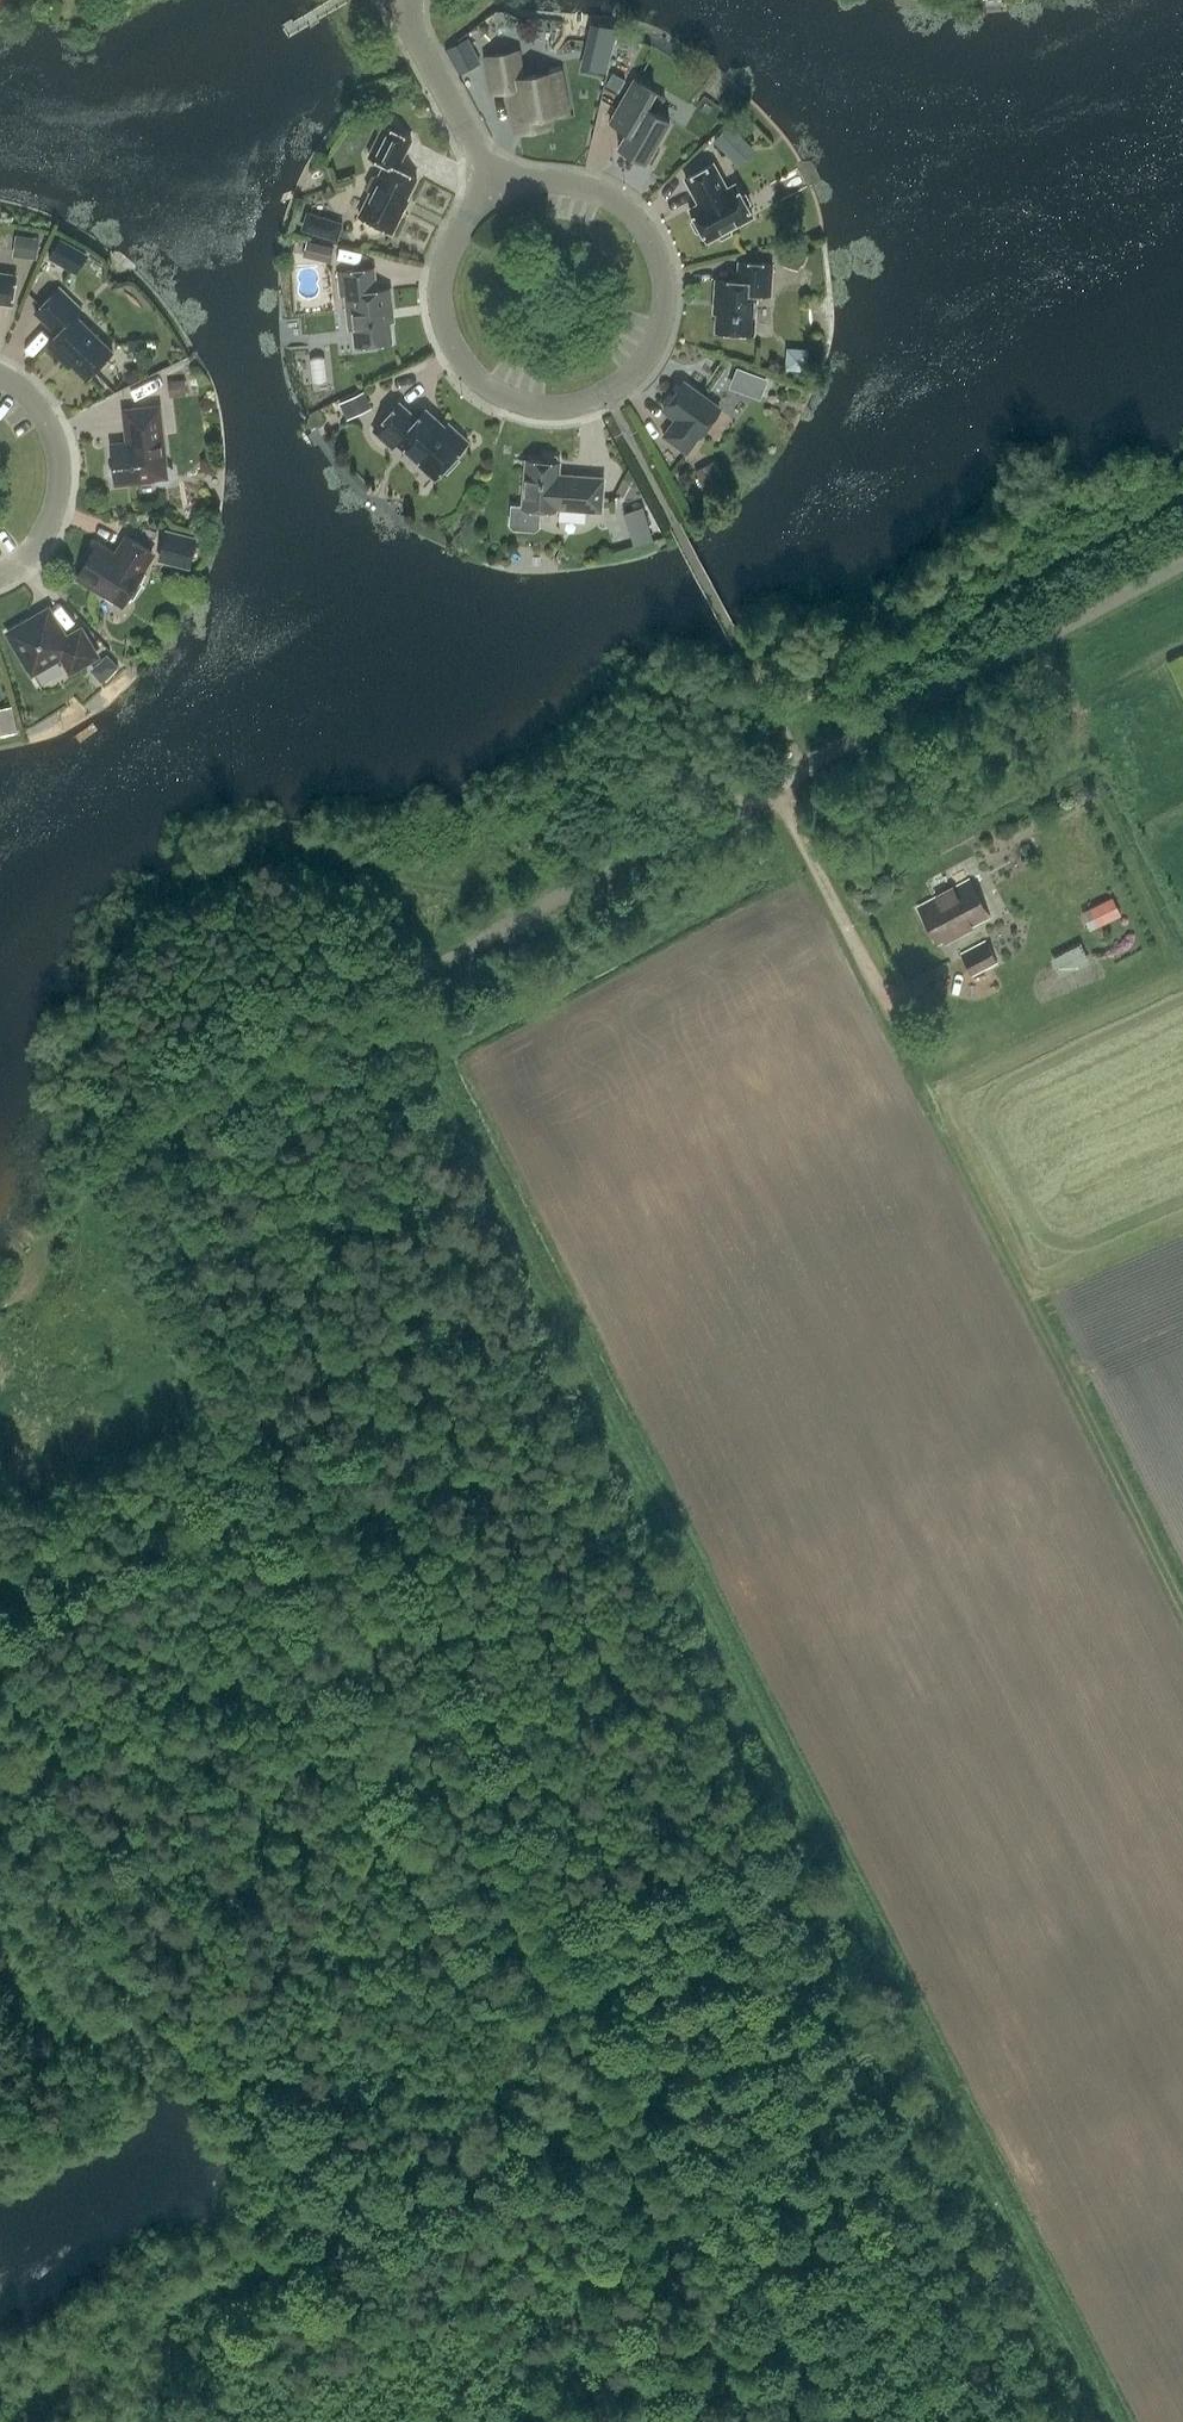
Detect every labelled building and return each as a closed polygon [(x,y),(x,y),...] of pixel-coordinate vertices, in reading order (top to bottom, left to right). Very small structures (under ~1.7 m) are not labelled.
[(480,63),(467,40),(448,50),(461,73),(480,63)] [(513,90),(520,133),(549,128),(547,117),(567,113),(561,83),(566,82),(563,65),(550,67),(551,72),(522,77),(517,50),(489,55),(495,93),(513,90)] [(648,160),(653,163),(661,150),(656,147),(671,120),(658,113),(666,97),(635,79),(611,123),(628,132),(620,147),(647,162),(648,160)] [(715,141),(740,167),(757,151),(732,124),(715,141)] [(398,168),(413,140),(384,126),(370,156),(385,164),(379,176),(373,177),(368,188),(371,193),(360,215),(376,223),(375,226),(393,235),(405,211),(402,210),(418,178),(398,168)] [(708,241),(719,235),(723,238),(731,233),(732,228),(754,216),(736,184),(728,189),(715,164),(687,179),(700,204),(691,209),(696,218),(694,223),(698,231),(703,232),(708,241)] [(337,238),(341,225),(327,221),(323,234),(337,238)] [(18,253),(43,255),(44,234),(19,233),(18,253)] [(61,237),(53,257),(92,274),(101,253),(61,237)] [(331,262),(334,249),(321,246),(318,259),(331,262)] [(719,301),(717,331),(755,333),(757,294),(772,295),(774,264),(740,262),(739,281),(717,280),(715,301),(719,301)] [(394,310),(391,289),(378,290),(375,268),(339,272),(342,296),(346,295),(348,315),(353,314),(356,346),(393,342),(390,310),(394,310)] [(13,305),(17,275),(0,273),(0,303),(13,305)] [(87,379),(114,352),(78,316),(83,310),(60,288),(36,312),(58,334),(47,345),(61,359),(64,356),(87,379)] [(187,395),(186,381),(172,382),(173,396),(187,395)] [(678,418),(665,436),(688,452),(701,434),(702,435),(721,410),(684,383),(665,408),(678,418)] [(355,418),(369,411),(360,393),(346,399),(355,418)] [(438,476),(469,442),(449,424),(446,427),(427,409),(418,419),(401,403),(375,431),(393,448),(400,441),(438,476)] [(128,443),(112,445),(114,465),(110,471),(110,476),(116,480),(116,484),(155,479),(162,484),(169,483),(174,477),(173,470),(167,465),(160,406),(125,411),(128,443)] [(559,463),(556,457),(546,456),(543,461),(527,460),(523,508),(557,511),(557,509),(603,512),(605,478),(560,474),(561,463),(559,463)] [(721,478),(715,465),(698,474),(704,486),(721,478)] [(619,529),(639,535),(645,514),(625,508),(619,529)] [(194,536),(166,529),(160,554),(188,561),(194,536)] [(153,552),(129,537),(117,557),(98,545),(79,576),(125,604),(144,573),(141,572),(153,552)] [(9,633),(33,674),(62,657),(72,672),(99,656),(83,629),(67,638),(50,609),(9,633)] [(939,944),(989,917),(970,881),(920,908),(939,944)] [(1099,926),(1122,916),(1114,897),(1091,908),(1091,910),(1083,914),(1091,929),(1099,925),(1099,926)] [(974,976),(1000,962),(988,940),(963,953),(974,976)] [(1091,966),(1081,945),(1051,959),(1061,980),(1091,966)]
